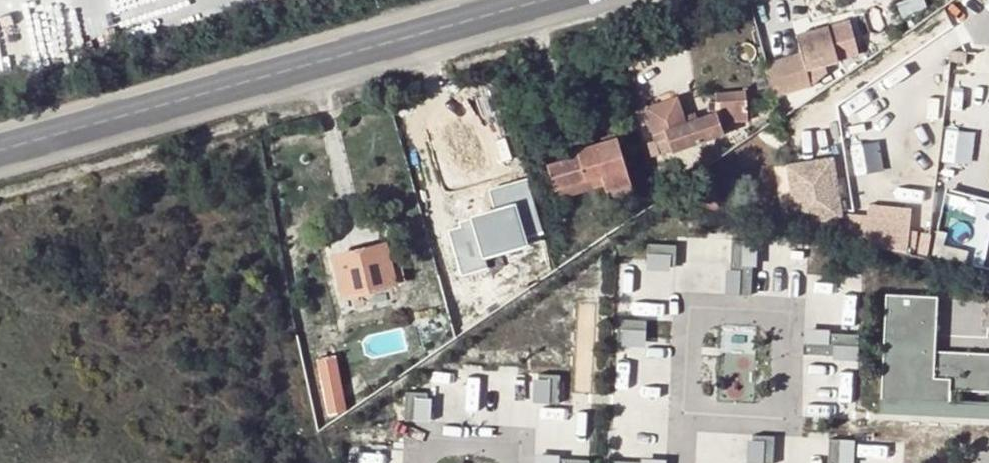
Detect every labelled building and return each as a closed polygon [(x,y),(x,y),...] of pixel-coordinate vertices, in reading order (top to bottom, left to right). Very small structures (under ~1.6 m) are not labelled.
[(895,4),(901,18),(925,8),(922,0),(904,0),(895,4)] [(811,86),(810,82),(806,69),(831,62),(838,60),(836,52),(855,47),(848,21),(795,37),(799,53),(765,62),(775,96),(811,86)] [(806,69),(810,82),(835,74),(831,62),(806,69)] [(912,81),(909,106),(946,110),(948,84),(912,81)] [(746,90),(714,91),(715,110),(685,120),(676,94),(642,106),(653,140),(647,143),(651,157),(670,151),(671,154),(723,135),(719,122),(746,121),(746,90)] [(572,140),(575,150),(593,144),(590,134),(572,140)] [(545,164),(553,189),(606,173),(610,189),(629,182),(615,137),(593,144),(575,150),(576,154),(545,164)] [(833,158),(783,167),(794,228),(843,220),(833,158)] [(589,195),(592,206),(633,193),(629,182),(610,189),(606,173),(553,189),(558,205),(589,195)] [(988,245),(988,195),(947,186),(932,251),(985,262),(988,245)] [(463,234),(450,238),(459,271),(474,268),(475,272),(515,262),(505,222),(486,228),(484,220),(477,216),(464,219),(461,224),(463,234)] [(909,226),(866,222),(864,248),(905,257),(909,226)] [(755,242),(731,241),(730,273),(754,275),(755,242)] [(394,284),(390,267),(384,243),(332,256),(343,298),(394,284)] [(675,248),(647,245),(645,267),(674,269),(675,248)] [(535,258),(520,262),(522,272),(538,269),(535,258)] [(401,264),(390,267),(394,284),(405,282),(401,264)] [(625,269),(626,300),(656,299),(656,269),(625,269)] [(456,310),(451,291),(444,292),(449,312),(456,310)] [(881,398),(950,402),(951,390),(988,392),(988,353),(935,351),(938,296),(886,294),(881,398)] [(438,298),(429,300),(432,314),(441,312),(438,298)] [(646,322),(617,320),(615,343),(644,346),(646,322)] [(858,335),(802,331),(800,358),(856,362),(858,335)] [(335,355),(315,360),(325,401),(344,397),(335,355)] [(359,373),(344,382),(353,395),(367,386),(359,373)] [(559,377),(536,375),(533,405),(556,406),(559,377)] [(429,395),(406,393),(404,423),(427,425),(429,395)] [(950,402),(881,398),(880,413),(988,418),(988,403),(950,402)] [(749,438),(748,462),(770,462),(772,439),(749,438)] [(829,441),(827,462),(850,462),(851,443),(829,441)]
